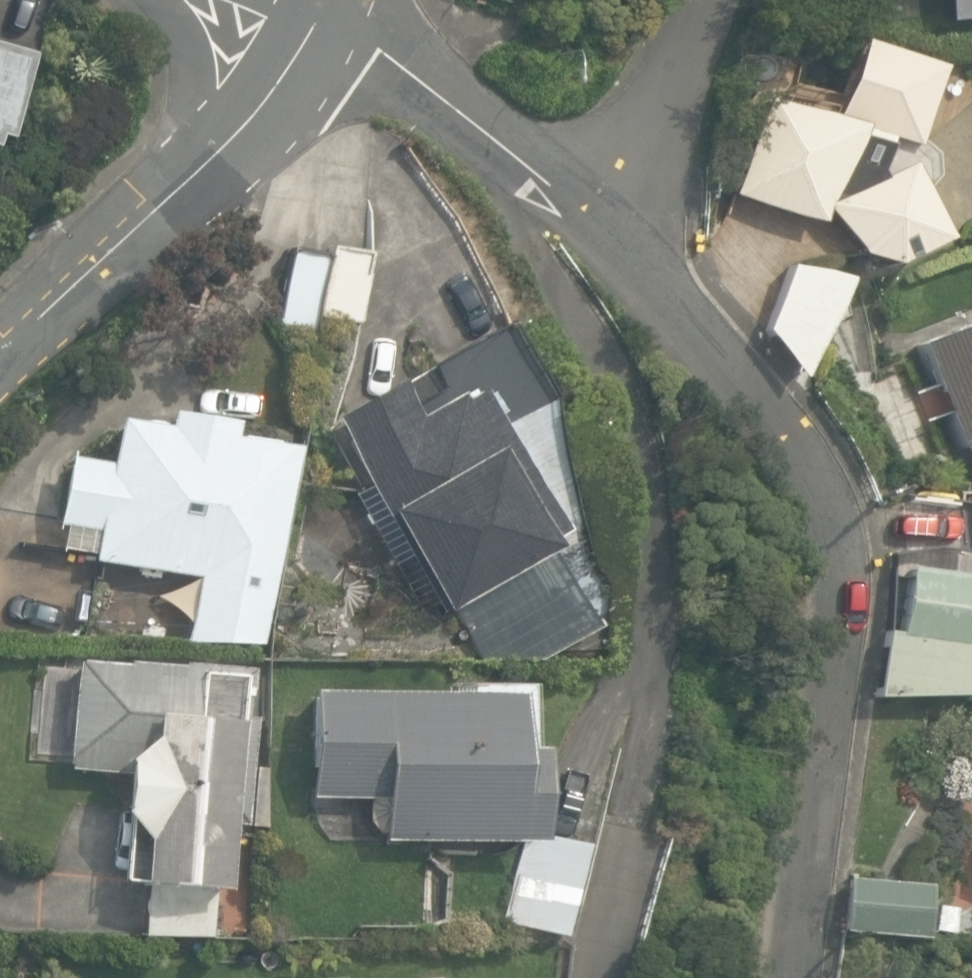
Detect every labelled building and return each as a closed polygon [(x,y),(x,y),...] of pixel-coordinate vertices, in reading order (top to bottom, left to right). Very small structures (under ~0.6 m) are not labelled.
[(943,12),(971,11),(971,0),(942,0),(943,12)] [(3,135),(26,49),(0,42),(0,134),(3,135)] [(902,147),(927,72),(850,46),(824,123),(783,109),(787,90),(769,85),(777,60),(749,51),(721,135),(746,144),(729,196),(817,225),(822,210),(846,258),(879,269),(930,244),(905,194),(915,180),(917,167),(912,155),(902,147)] [(280,322),(321,329),(323,318),(363,324),(375,252),(334,245),(332,255),(293,249),(280,322)] [(766,330),(800,376),(832,283),(787,268),(766,330)] [(470,644),(525,648),(537,641),(593,646),(598,577),(581,545),(543,388),(500,317),(395,377),(390,369),(323,407),(362,475),(348,483),(372,526),(387,517),(434,600),(442,595),(470,644)] [(916,346),(958,450),(971,445),(971,323),(916,346)] [(177,630),(257,634),(287,437),(224,426),(226,413),(156,403),(154,418),(105,410),(98,452),(63,447),(52,514),(88,519),(83,549),(191,565),(177,630)] [(961,506),(896,500),(904,549),(968,551),(961,506)] [(877,697),(954,696),(965,647),(971,648),(971,579),(909,568),(897,635),(884,633),(877,697)] [(141,929),(207,930),(211,883),(219,884),(225,815),(243,817),(251,711),(243,710),(247,664),(75,651),(68,761),(121,766),(118,806),(141,834),(138,876),(145,876),(141,929)] [(494,913),(552,928),(575,839),(528,827),(529,744),(507,743),(508,689),(306,686),(305,789),(366,790),(362,794),(362,813),(371,827),(377,827),(377,831),(515,833),(494,913)] [(843,925),(918,934),(924,886),(848,878),(843,925)]
